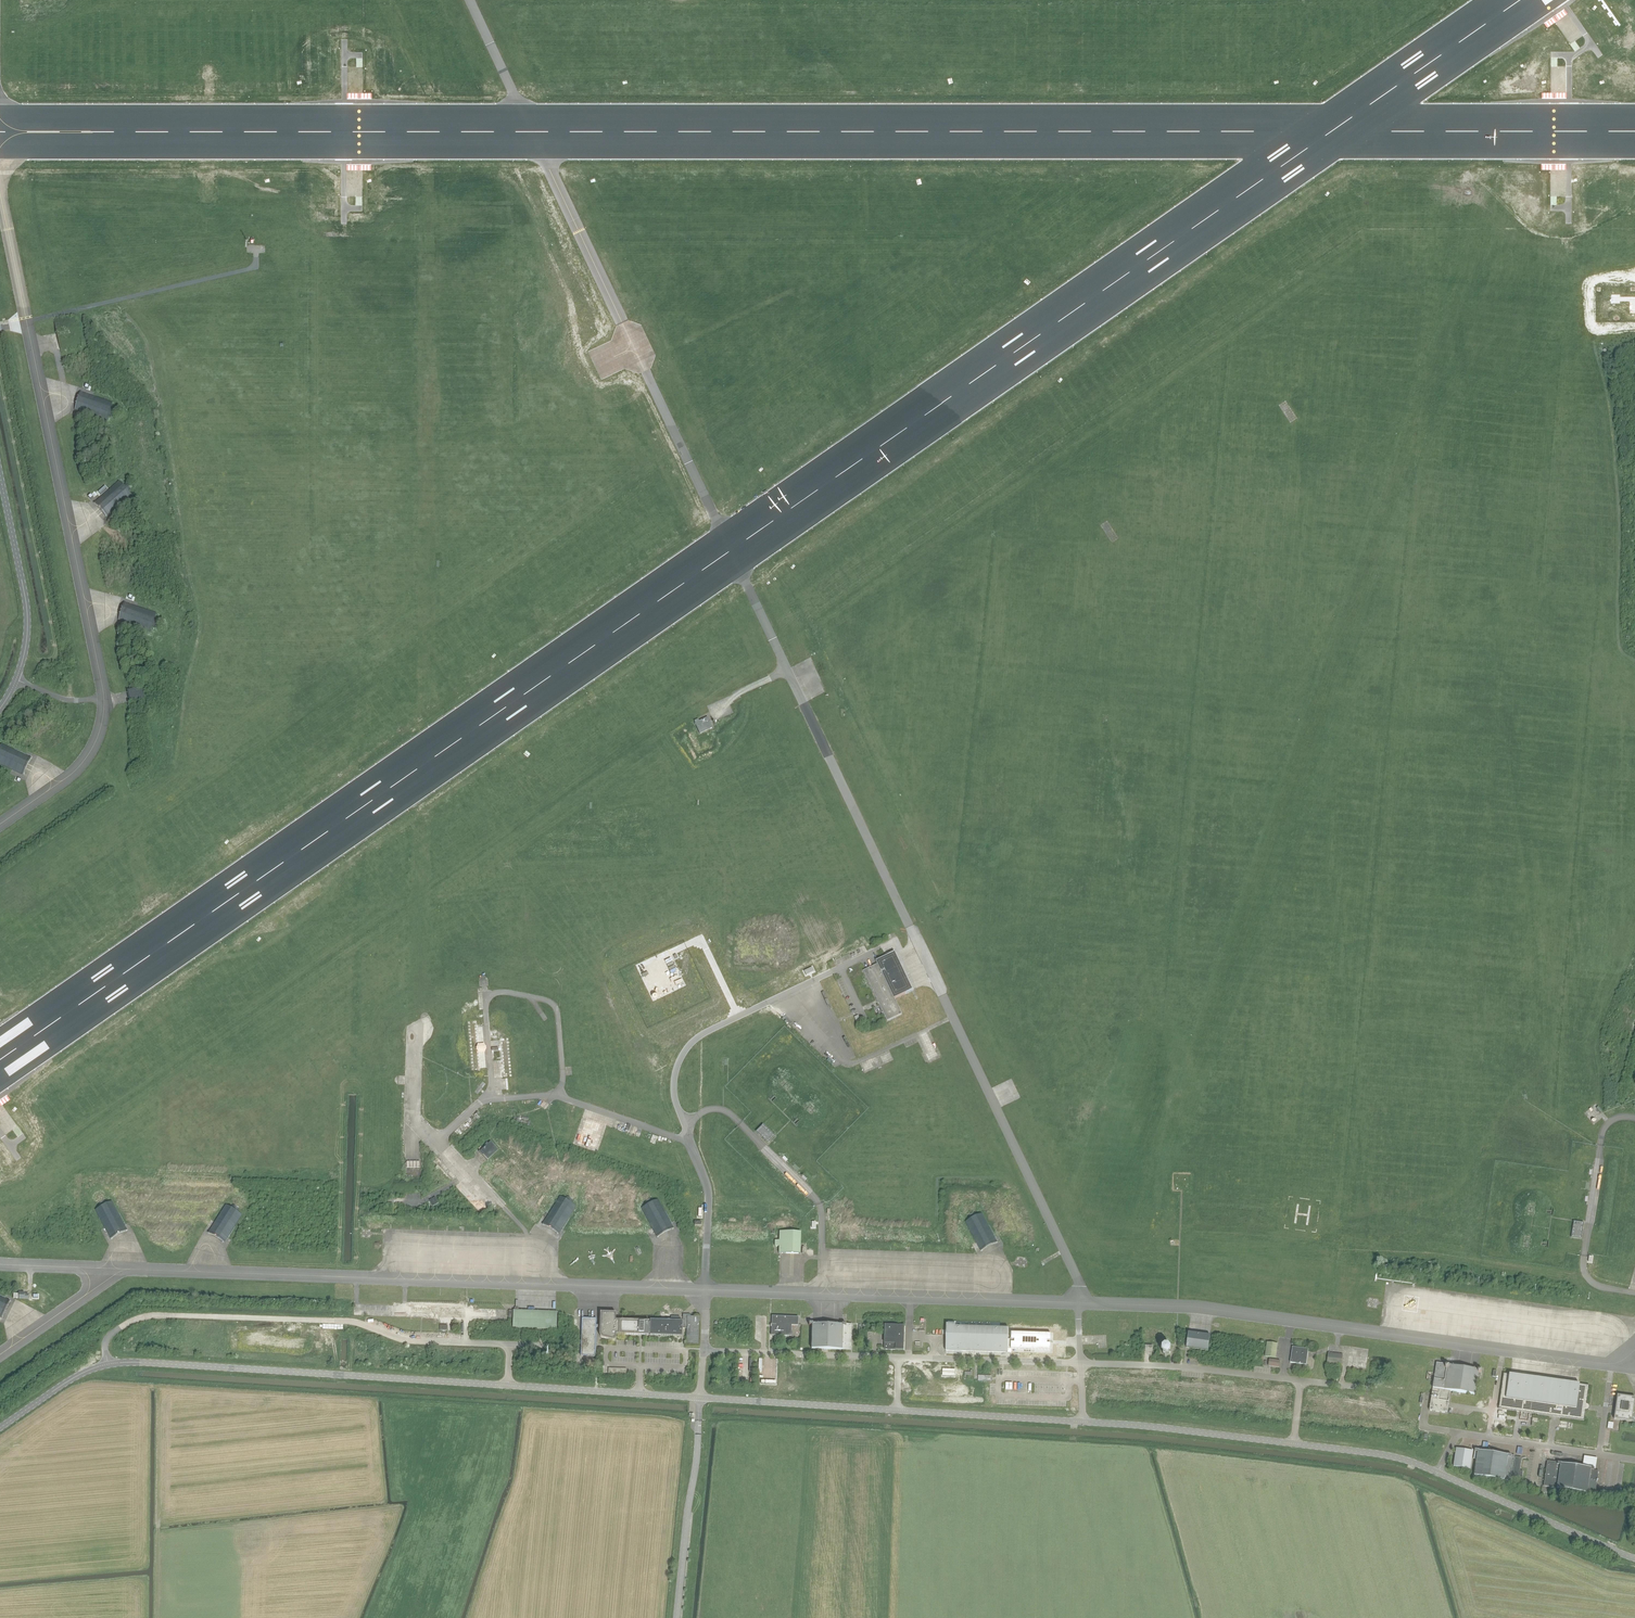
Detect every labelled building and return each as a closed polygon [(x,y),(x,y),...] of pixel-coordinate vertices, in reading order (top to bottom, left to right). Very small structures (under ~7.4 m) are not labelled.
[(74,410),(81,412),(82,412),(82,413),(83,414),(83,413),(106,421),(108,415),(112,416),(114,409),(111,408),(112,402),(93,396),(80,392),(74,410)] [(119,481),(103,495),(94,503),(106,518),(111,513),(112,512),(113,513),(114,512),(113,511),(131,495),(128,491),(131,489),(125,483),(123,485),(119,481)] [(105,486),(98,492),(100,494),(107,489),(105,486)] [(118,621),(125,623),(126,623),(126,624),(127,624),(150,631),(152,626),(155,627),(158,619),(154,618),(156,613),(137,607),(136,607),(124,603),(118,621)] [(129,702),(129,703),(130,702),(131,702),(144,699),(142,688),(132,690),(128,691),(128,690),(127,690),(127,691),(129,702)] [(709,726),(710,729),(712,728),(707,717),(699,721),(698,720),(697,720),(695,721),(695,722),(695,723),(699,734),(707,730),(706,728),(709,726)] [(12,770),(23,775),(32,758),(26,755),(25,755),(25,754),(24,753),(23,754),(1,744),(0,746),(0,764),(12,770)] [(912,990),(911,989),(911,988),(906,980),(900,966),(894,953),(895,952),(888,955),(885,957),(882,959),(878,960),(876,961),(877,964),(866,969),(863,971),(887,1021),(896,1017),(902,1014),(895,999),(906,993),(913,990),(912,990)] [(812,967),(804,971),(806,975),(814,971),(812,967)] [(775,1136),(763,1124),(756,1131),(767,1143),(775,1136)] [(479,1152),(487,1160),(487,1161),(488,1160),(498,1150),(491,1142),(488,1144),(484,1147),(480,1151),(479,1151),(479,1152)] [(555,1204),(549,1213),(542,1224),(558,1235),(562,1229),(562,1228),(563,1227),(576,1206),(572,1203),(573,1200),(567,1196),(565,1199),(560,1196),(555,1204)] [(641,1208),(652,1228),(657,1237),(674,1228),(671,1223),(670,1222),(671,1221),(670,1220),(669,1220),(658,1199),(653,1202),(651,1199),(644,1202),(646,1205),(641,1208)] [(95,1210),(105,1228),(111,1239),(128,1230),(124,1225),(124,1223),(125,1223),(124,1222),(123,1222),(112,1201),(107,1204),(105,1200),(98,1204),(100,1207),(95,1210)] [(208,1233),(224,1243),(228,1237),(229,1235),(242,1215),(237,1212),(239,1209),(232,1204),(230,1207),(226,1204),(215,1222),(208,1233)] [(965,1222),(976,1242),(981,1251),(997,1243),(994,1237),(994,1236),(995,1235),(994,1234),(993,1234),(982,1213),(977,1216),(975,1212),(972,1214),(968,1216),(970,1219),(965,1222)] [(1573,1221),(1572,1227),(1571,1237),(1581,1239),(1584,1223),(1573,1221)] [(800,1243),(801,1232),(779,1231),(779,1240),(775,1240),(775,1246),(779,1246),(779,1253),(800,1254),(800,1243)] [(2,1318),(10,1301),(4,1298),(3,1297),(2,1296),(2,1297),(0,1296),(0,1317),(2,1318)] [(556,1312),(515,1310),(513,1310),(513,1327),(556,1329),(557,1312),(556,1312)] [(600,1325),(596,1325),(596,1327),(598,1327),(600,1327),(599,1332),(599,1334),(600,1335),(600,1336),(601,1337),(602,1338),(615,1341),(616,1334),(639,1335),(639,1333),(643,1333),(643,1335),(648,1335),(648,1334),(649,1334),(649,1335),(658,1336),(661,1336),(682,1337),(682,1331),(686,1331),(687,1316),(690,1317),(690,1315),(689,1315),(686,1314),(683,1314),(683,1317),(683,1321),(680,1321),(680,1317),(671,1317),(671,1321),(650,1320),(650,1323),(649,1323),(649,1321),(619,1320),(615,1320),(615,1318),(616,1316),(616,1313),(600,1312),(600,1325)] [(699,1317),(690,1317),(687,1316),(686,1331),(686,1333),(686,1341),(686,1344),(698,1344),(699,1317)] [(798,1325),(798,1318),(798,1317),(772,1316),(771,1335),(791,1336),(791,1325),(798,1325)] [(596,1327),(596,1325),(596,1318),(582,1318),(581,1356),(595,1356),(595,1347),(595,1345),(596,1327)] [(812,1349),(851,1350),(852,1324),(846,1324),(842,1324),(813,1323),(809,1322),(809,1325),(812,1325),(812,1349)] [(896,1349),(904,1350),(905,1326),(897,1326),(885,1325),(884,1349),(896,1350),(896,1349)] [(1008,1339),(1008,1329),(947,1327),(947,1335),(946,1342),(946,1343),(946,1346),(946,1351),(955,1351),(958,1351),(961,1352),(962,1352),(1005,1353),(1007,1353),(1008,1349),(1008,1339)] [(1208,1350),(1210,1335),(1188,1332),(1186,1347),(1208,1350)] [(1011,1339),(1008,1339),(1008,1349),(1050,1351),(1051,1344),(1047,1344),(1047,1341),(1051,1341),(1051,1334),(1011,1333),(1011,1339)] [(1265,1356),(1276,1358),(1278,1344),(1267,1342),(1265,1356)] [(1306,1365),(1308,1350),(1308,1349),(1292,1347),(1290,1363),(1306,1365)] [(1327,1364),(1341,1365),(1343,1355),(1328,1353),(1327,1364)] [(1269,1359),(1269,1363),(1268,1366),(1279,1367),(1280,1361),(1269,1359)] [(1480,1380),(1481,1373),(1481,1372),(1482,1369),(1478,1369),(1449,1365),(1445,1364),(1436,1363),(1429,1410),(1447,1413),(1449,1399),(1448,1399),(1448,1397),(1446,1397),(1447,1390),(1475,1395),(1477,1379),(1480,1380)] [(1502,1383),(1500,1398),(1499,1402),(1499,1406),(1498,1407),(1498,1409),(1516,1411),(1520,1412),(1529,1413),(1533,1413),(1551,1416),(1561,1417),(1584,1421),(1585,1417),(1583,1416),(1584,1409),(1584,1408),(1586,1409),(1586,1405),(1584,1405),(1585,1404),(1586,1395),(1586,1393),(1588,1394),(1588,1393),(1589,1385),(1578,1384),(1510,1374),(1503,1373),(1503,1376),(1502,1381),(1504,1381),(1504,1383),(1502,1383)] [(1634,1398),(1617,1395),(1615,1409),(1617,1409),(1616,1413),(1615,1413),(1614,1419),(1632,1422),(1634,1399),(1634,1398)] [(1473,1451),(1458,1448),(1456,1448),(1453,1466),(1470,1469),(1473,1451)] [(1522,1458),(1518,1458),(1515,1457),(1515,1458),(1514,1458),(1514,1456),(1511,1455),(1507,1455),(1479,1451),(1479,1450),(1475,1450),(1474,1456),(1474,1459),(1477,1459),(1474,1475),(1482,1477),(1482,1478),(1485,1479),(1485,1477),(1504,1480),(1510,1481),(1514,1459),(1515,1460),(1512,1476),(1519,1477),(1522,1458)] [(1598,1471),(1594,1471),(1593,1470),(1594,1468),(1590,1467),(1590,1468),(1561,1464),(1561,1463),(1558,1462),(1547,1461),(1544,1486),(1587,1493),(1587,1491),(1595,1492),(1597,1483),(1597,1480),(1598,1471)]
